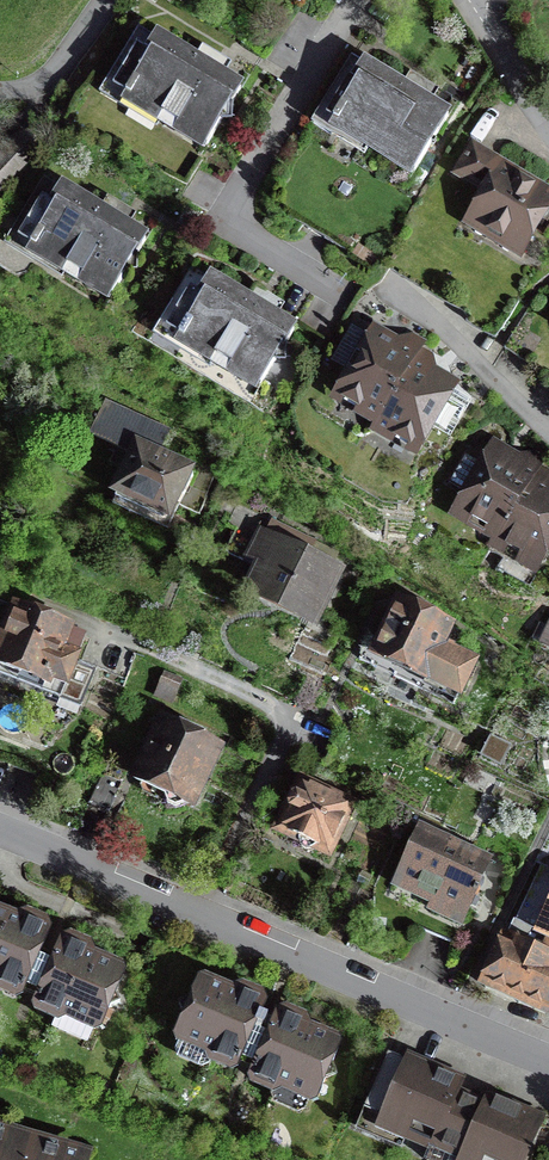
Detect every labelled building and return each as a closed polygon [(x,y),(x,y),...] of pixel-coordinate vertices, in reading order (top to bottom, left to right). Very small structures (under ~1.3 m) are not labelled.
[(240,90),(221,78),(230,63),(202,46),(193,61),(154,37),(157,32),(141,23),(99,93),(157,128),(160,123),(204,150),(207,145),(240,90)] [(410,72),(401,88),(361,64),(364,59),(354,52),(312,122),(364,154),(367,149),(412,176),(415,171),(448,116),(429,105),(438,90),(410,72)] [(0,147),(0,189),(40,146),(28,134),(0,147)] [(548,205),(548,204),(531,193),(534,188),(519,179),(516,184),(479,162),(486,152),(472,144),(454,174),(486,193),(470,219),(490,231),(486,237),(498,245),(502,239),(521,251),(548,205)] [(109,300),(112,295),(151,231),(131,220),(135,213),(107,197),(104,203),(64,179),(62,183),(46,174),(4,244),(62,279),(65,273),(109,300)] [(252,293),(213,269),(210,273),(195,263),(152,333),(210,368),(213,364),(257,390),(260,385),(300,321),(280,309),(283,304),(256,287),(252,293)] [(354,373),(374,338),(352,326),(332,360),(354,373)] [(340,397),(378,419),(420,347),(424,341),(414,336),(405,351),(376,335),(374,338),(354,373),(340,397)] [(430,353),(420,347),(378,419),(375,425),(414,447),(428,423),(448,435),(468,401),(448,389),(450,385),(421,368),(430,353)] [(92,434),(112,443),(109,449),(114,452),(107,467),(127,476),(120,493),(114,505),(169,530),(181,505),(200,514),(210,493),(190,484),(194,475),(157,458),(167,434),(150,424),(106,404),(92,434)] [(499,533),(538,466),(541,461),(531,455),(524,469),(495,452),(487,466),(465,454),(449,482),(470,494),(461,511),(498,532),(494,539),(496,539),(499,533)] [(496,539),(534,562),(548,537),(548,491),(540,486),(548,472),(538,466),(499,533),(496,539)] [(331,572),(305,560),(314,541),(272,521),(266,534),(262,532),(250,556),(268,564),(256,589),(311,615),(331,572)] [(359,659),(455,705),(475,663),(452,653),(462,633),(399,603),(382,640),(371,635),(359,659)] [(85,636),(9,607),(0,629),(0,630),(7,633),(0,652),(0,674),(81,706),(95,669),(75,661),(85,636)] [(174,700),(180,680),(166,675),(158,694),(174,700)] [(149,794),(157,798),(166,797),(167,804),(175,808),(183,804),(186,798),(190,800),(214,749),(196,740),(200,732),(185,725),(181,733),(163,724),(139,775),(154,783),(149,794)] [(507,747),(491,739),(483,754),(499,762),(507,747)] [(104,771),(90,802),(109,811),(123,780),(104,771)] [(310,851),(316,847),(328,853),(351,805),(301,782),(279,829),(299,839),(300,845),(304,850),(310,851)] [(430,908),(434,909),(457,920),(460,922),(474,893),(477,894),(480,889),(476,888),(468,884),(472,876),(481,877),(489,860),(420,828),(394,884),(396,885),(400,877),(437,894),(430,908)] [(537,861),(542,864),(517,920),(522,922),(539,930),(548,934),(548,836),(537,861)] [(476,888),(481,877),(472,876),(468,884),(476,888)] [(45,959),(38,956),(48,932),(44,922),(28,915),(17,919),(0,912),(0,988),(15,994),(23,991),(25,987),(32,990),(45,959)] [(517,920),(511,933),(516,935),(522,922),(517,920)] [(548,1008),(548,1007),(548,934),(539,930),(522,922),(516,935),(511,933),(508,940),(506,940),(485,987),(519,1003),(522,997),(548,1008)] [(45,959),(32,990),(39,992),(35,1001),(38,1009),(58,1017),(55,1022),(58,1030),(82,1040),(89,1037),(94,1026),(102,1023),(109,1007),(121,1002),(116,991),(122,975),(119,967),(92,955),(88,945),(71,938),(60,942),(52,962),(45,959)] [(177,1031),(180,1038),(175,1050),(178,1057),(202,1067),(210,1064),(212,1058),(231,1067),(239,1064),(241,1059),(248,1062),(260,1033),(267,1016),(260,1013),(264,1005),(260,994),(243,987),(233,992),(205,980),(197,983),(190,999),(179,1003),(183,1015),(177,1031)] [(267,1036),(260,1033),(248,1062),(255,1065),(251,1073),(254,1081),(273,1089),(271,1095),(274,1103),(297,1113),(305,1109),(310,1098),(318,1095),(338,1048),(335,1040),(307,1028),(303,1017),(287,1010),(276,1014),(267,1036)] [(381,1068),(363,1110),(356,1127),(402,1146),(407,1133),(408,1129),(386,1119),(389,1112),(403,1077),(411,1060),(388,1051),(381,1068)] [(411,1060),(403,1077),(389,1112),(386,1119),(408,1129),(407,1133),(433,1144),(458,1087),(460,1081),(411,1060)] [(433,1144),(426,1159),(533,1159),(534,1158),(523,1153),(538,1119),(488,1098),(481,1115),(452,1103),(459,1087),(458,1087),(433,1144)] [(2,1155),(8,1135),(0,1132),(0,1159),(20,1159),(2,1155)] [(85,1157),(40,1144),(35,1159),(84,1159),(85,1157)]
